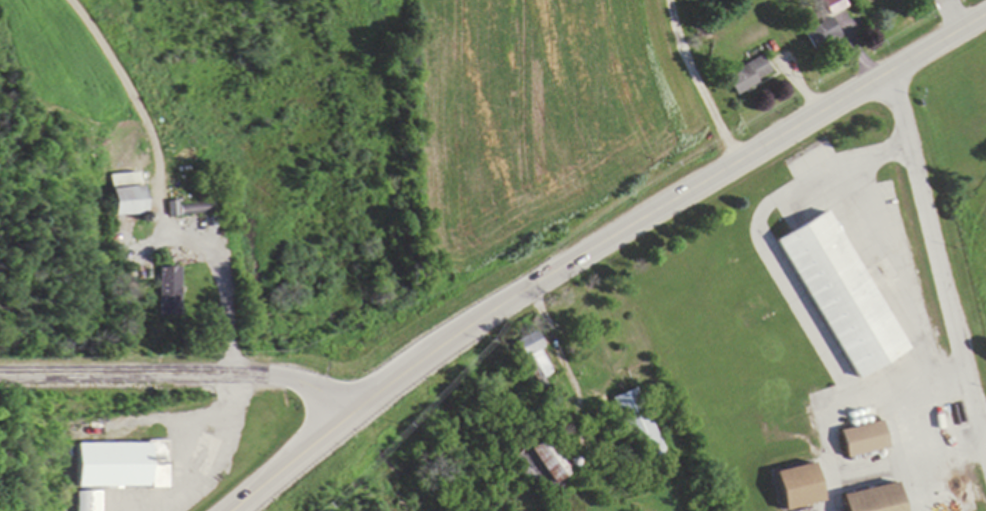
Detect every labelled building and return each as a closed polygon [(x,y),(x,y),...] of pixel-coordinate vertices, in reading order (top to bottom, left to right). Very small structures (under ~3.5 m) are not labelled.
[(845,8),(841,0),(821,0),(829,16),(845,8)] [(802,32),(812,51),(839,37),(830,18),(802,32)] [(770,75),(760,56),(723,76),(733,95),(770,75)] [(137,215),(135,175),(104,176),(106,217),(137,215)] [(771,238),(847,381),(900,353),(823,210),(771,238)] [(155,317),(175,317),(175,268),(155,268),(155,317)] [(540,348),(534,338),(516,348),(523,359),(540,348)] [(610,399),(637,460),(660,449),(633,389),(610,399)] [(833,430),(838,458),(880,450),(875,423),(833,430)] [(523,448),(546,486),(567,473),(544,436),(523,448)] [(164,487),(164,442),(72,443),(72,488),(164,487)] [(815,504),(807,464),(766,472),(774,510),(778,510),(815,504)] [(836,510),(894,510),(889,484),(833,495),(836,510)] [(99,492),(75,492),(75,510),(99,510),(99,492)]
